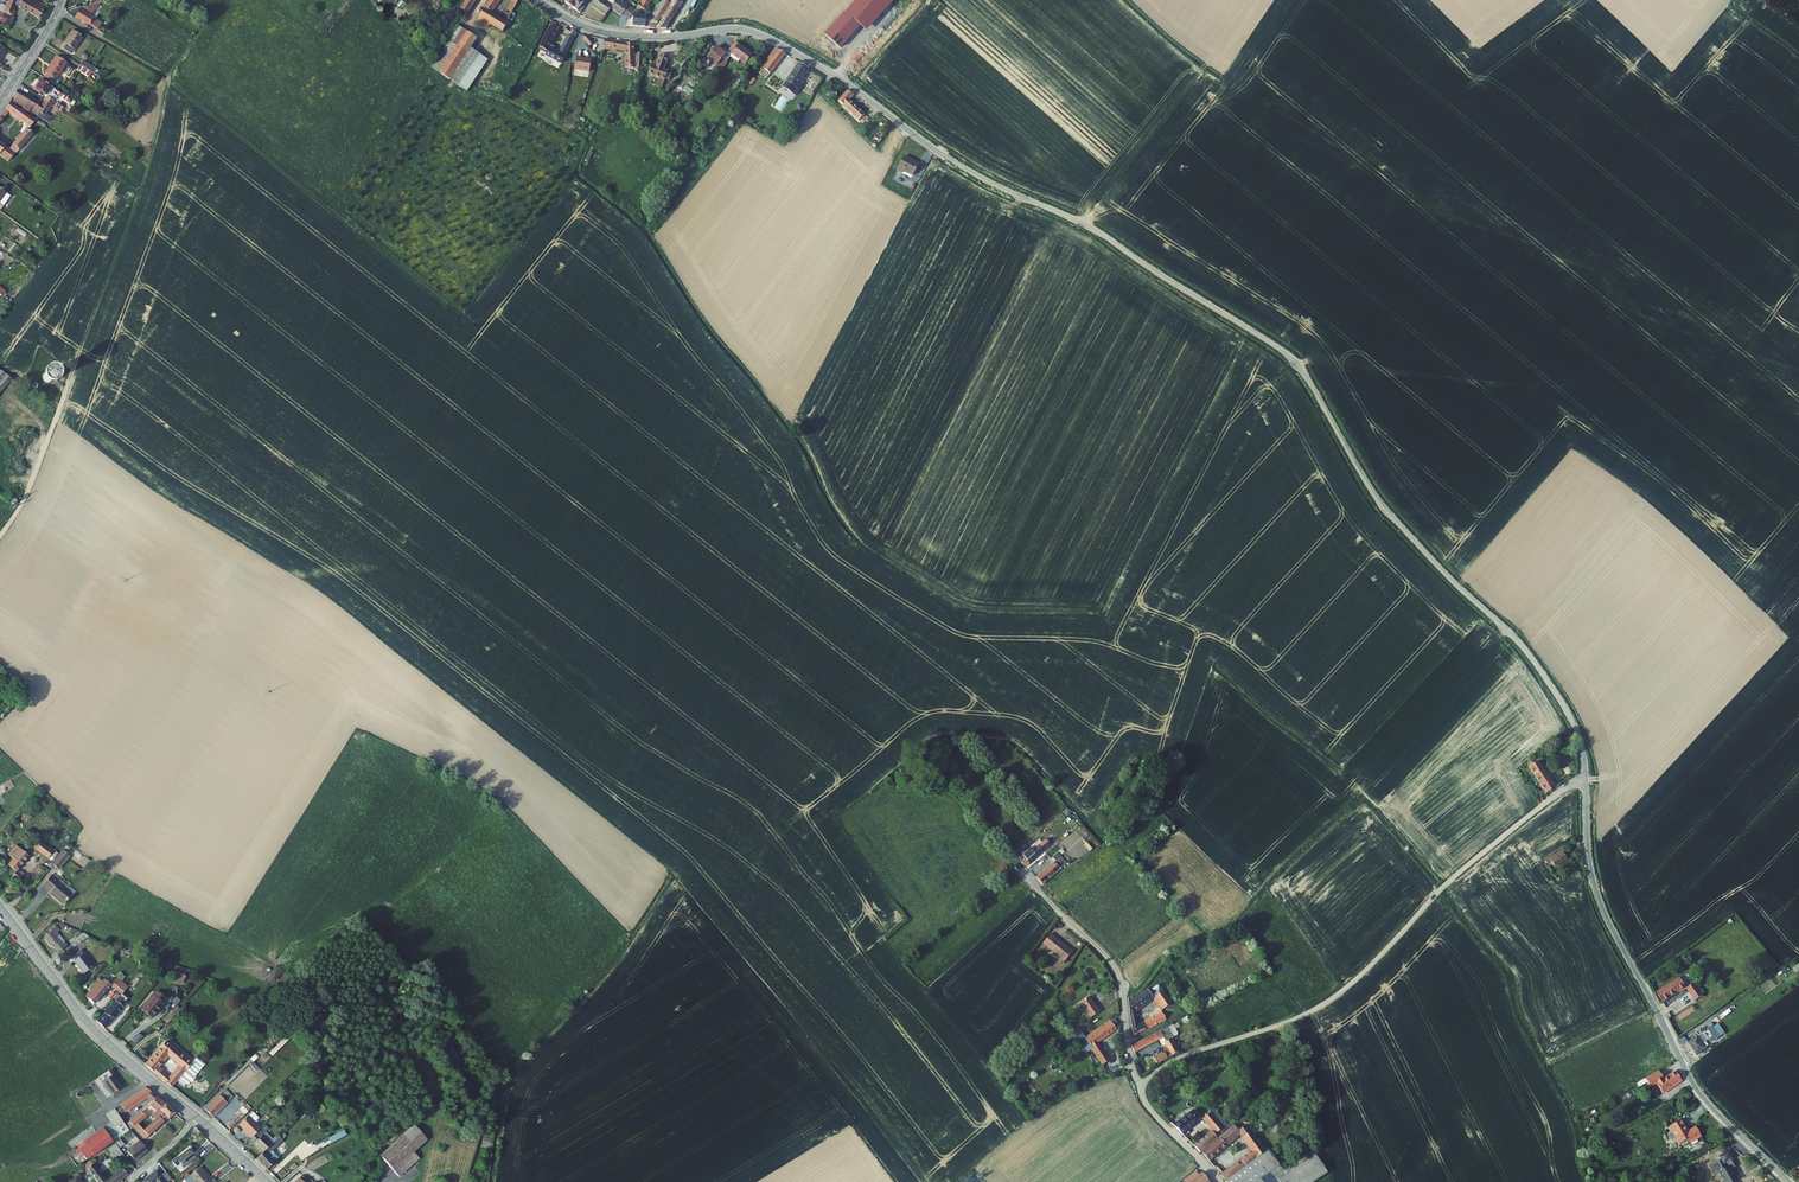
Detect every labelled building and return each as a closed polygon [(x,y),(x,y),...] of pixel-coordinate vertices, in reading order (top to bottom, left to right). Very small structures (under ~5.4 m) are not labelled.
[(5,14),(12,18),(14,18),(15,16),(13,16),(14,15),(17,6),(19,0),(10,0),(5,14)] [(30,0),(19,0),(18,4),(20,5),(19,7),(40,19),(46,8),(30,0)] [(90,8),(82,10),(78,18),(90,26),(94,20),(105,3),(113,1),(112,0),(90,0),(93,2),(90,8)] [(461,11),(467,15),(477,0),(469,0),(461,11)] [(485,9),(479,18),(491,26),(502,33),(507,25),(510,27),(515,18),(511,16),(521,0),(508,0),(511,2),(500,21),(491,14),(502,0),(493,0),(485,9)] [(591,0),(569,0),(565,4),(579,15),(584,9),(582,7),(585,3),(587,5),(591,0)] [(610,11),(613,8),(604,2),(606,0),(599,0),(598,1),(592,9),(605,18),(610,11)] [(624,29),(654,32),(653,33),(667,32),(683,5),(675,0),(668,0),(665,4),(663,3),(652,20),(648,20),(639,19),(639,16),(641,13),(645,13),(653,0),(643,0),(635,13),(629,22),(624,29)] [(623,18),(629,22),(635,13),(618,1),(613,8),(610,11),(622,19),(623,18)] [(660,1),(648,20),(652,20),(663,3),(660,1)] [(479,18),(476,23),(487,30),(491,26),(479,18)] [(96,22),(94,20),(90,26),(99,31),(104,25),(96,21),(96,22)] [(549,29),(539,48),(547,52),(560,28),(551,23),(548,28),(549,29)] [(458,28),(448,43),(454,47),(468,56),(478,41),(458,28)] [(550,49),(546,56),(550,58),(549,59),(555,62),(556,60),(569,68),(573,61),(565,57),(576,34),(567,29),(565,34),(568,36),(566,40),(559,53),(554,50),(553,51),(550,49)] [(82,38),(72,32),(64,45),(66,46),(63,50),(71,55),(74,51),(82,38)] [(587,37),(583,40),(590,48),(594,44),(587,37)] [(625,54),(624,72),(633,72),(634,46),(625,46),(625,45),(604,41),(603,49),(625,54)] [(735,43),(728,53),(717,68),(714,71),(719,75),(733,57),(745,67),(752,57),(735,43)] [(0,48),(0,71),(1,72),(5,65),(3,64),(8,52),(0,48)] [(597,48),(594,52),(615,70),(619,65),(597,48)] [(716,49),(708,61),(717,68),(728,53),(724,50),(721,53),(716,49)] [(775,50),(756,74),(766,81),(785,56),(775,50)] [(668,56),(660,53),(656,65),(651,63),(648,72),(660,77),(665,79),(666,77),(669,78),(672,72),(668,70),(668,69),(664,67),(668,56)] [(579,55),(576,69),(592,72),(595,59),(579,55)] [(47,81),(58,88),(61,83),(57,80),(66,64),(56,58),(47,74),(49,76),(47,81)] [(83,62),(80,66),(92,74),(96,77),(99,73),(83,62)] [(799,65),(783,88),(787,91),(786,92),(789,94),(790,93),(793,95),(795,92),(809,72),(799,65)] [(77,71),(89,79),(92,74),(80,66),(77,71)] [(48,99),(45,103),(52,108),(55,104),(59,98),(60,95),(43,83),(38,91),(47,97),(48,99)] [(41,115),(46,118),(52,108),(45,103),(43,107),(18,92),(14,99),(16,100),(15,103),(25,109),(26,110),(25,111),(31,114),(32,113),(34,115),(39,118),(41,115)] [(847,93),(836,104),(841,110),(843,109),(845,110),(843,112),(846,115),(848,113),(859,123),(864,117),(849,103),(853,98),(847,93)] [(72,102),(60,95),(59,98),(70,105),(72,102)] [(10,162),(34,136),(32,135),(33,134),(30,131),(37,121),(11,104),(6,111),(27,126),(22,133),(24,135),(14,144),(12,149),(0,141),(0,155),(10,162)] [(66,110),(55,104),(52,108),(63,115),(66,110)] [(3,124),(8,116),(5,113),(0,120),(0,121),(3,124)] [(639,129),(645,122),(641,119),(635,126),(639,129)] [(639,129),(642,132),(648,124),(645,122),(639,129)] [(878,142),(882,138),(878,134),(874,138),(878,142)] [(94,144),(88,154),(94,158),(100,148),(94,144)] [(902,160),(895,174),(900,176),(901,173),(911,178),(917,167),(902,160)] [(0,189),(0,199),(0,198),(5,201),(9,196),(0,189)] [(12,380),(0,372),(0,394),(12,380)] [(53,383),(54,380),(54,377),(52,375),(49,374),(46,374),(44,376),(43,379),(43,382),(45,384),(48,385),(51,385),(53,383)] [(1553,785),(1535,759),(1534,759),(1528,764),(1526,765),(1544,790),(1553,785)] [(1043,841),(1019,864),(1024,869),(1048,847),(1043,841)] [(53,853),(40,843),(37,846),(39,848),(37,851),(48,860),(53,853)] [(1561,850),(1548,859),(1554,868),(1567,859),(1561,850)] [(29,858),(21,851),(9,867),(16,872),(12,878),(18,884),(23,878),(17,873),(29,858)] [(1058,853),(1053,857),(1057,861),(1062,856),(1058,853)] [(67,855),(55,867),(61,873),(74,861),(67,855)] [(1055,863),(1035,881),(1041,887),(1061,869),(1055,863)] [(40,874),(44,869),(40,866),(36,871),(40,874)] [(62,884),(55,878),(45,888),(52,895),(51,896),(64,908),(72,900),(59,887),(62,884)] [(61,933),(58,930),(53,934),(54,936),(53,937),(47,942),(54,951),(55,950),(61,957),(70,950),(58,936),(61,933)] [(1044,942),(1048,945),(1054,938),(1050,935),(1044,942)] [(93,940),(87,937),(84,939),(80,943),(77,945),(80,950),(93,940)] [(1048,945),(1046,947),(1064,963),(1072,954),(1054,938),(1048,945)] [(96,971),(83,955),(74,962),(86,978),(96,971)] [(186,976),(175,973),(173,981),(184,984),(186,976)] [(1679,978),(1656,994),(1662,1003),(1678,992),(1679,993),(1686,988),(1694,1000),(1702,995),(1694,983),(1686,988),(1679,978)] [(115,984),(109,991),(112,994),(119,987),(115,984)] [(83,1001),(86,1004),(87,1003),(85,1001),(93,992),(95,994),(97,992),(101,988),(100,988),(97,985),(87,995),(88,996),(83,1001)] [(101,988),(97,992),(95,994),(93,992),(85,1001),(87,1003),(86,1004),(91,1009),(109,991),(104,986),(101,989),(101,988)] [(125,993),(119,987),(112,994),(118,1000),(123,995),(125,993)] [(1130,1014),(1133,1036),(1167,1020),(1164,1013),(1136,1027),(1134,1013),(1154,998),(1162,1011),(1172,1004),(1160,987),(1152,993),(1149,988),(1130,1003),(1130,1014)] [(167,1000),(159,992),(143,1010),(153,1019),(166,1005),(164,1004),(167,1000)] [(128,999),(123,995),(118,1000),(97,1022),(106,1030),(124,1010),(121,1007),(128,999)] [(131,1002),(128,999),(121,1007),(124,1010),(131,1002)] [(1088,999),(1076,1007),(1085,1021),(1097,1013),(1088,999)] [(183,1011),(179,1007),(162,1023),(166,1027),(183,1011)] [(72,1021),(52,1040),(58,1046),(75,1031),(79,1035),(82,1032),(72,1021)] [(1106,1023),(1083,1040),(1088,1047),(1086,1048),(1088,1051),(1091,1049),(1092,1050),(1090,1051),(1091,1052),(1094,1057),(1101,1067),(1116,1057),(1112,1052),(1110,1054),(1101,1042),(1118,1029),(1113,1021),(1108,1025),(1106,1023)] [(1164,1037),(1166,1041),(1172,1038),(1179,1050),(1181,1049),(1174,1038),(1179,1035),(1173,1023),(1163,1029),(1167,1036),(1164,1037)] [(1707,1028),(1702,1031),(1710,1043),(1716,1039),(1707,1028)] [(1166,1041),(1164,1037),(1167,1036),(1163,1029),(1132,1046),(1136,1053),(1160,1040),(1164,1047),(1168,1044),(1170,1048),(1155,1058),(1159,1064),(1169,1058),(1181,1053),(1179,1050),(1172,1038),(1166,1041)] [(276,1032),(264,1047),(273,1055),(286,1041),(276,1032)] [(1076,1032),(1067,1040),(1073,1048),(1077,1045),(1082,1041),(1076,1032)] [(1693,1038),(1686,1043),(1695,1055),(1703,1048),(1700,1044),(1698,1046),(1693,1038)] [(1088,1047),(1083,1040),(1082,1041),(1077,1045),(1085,1056),(1091,1052),(1090,1051),(1092,1050),(1091,1049),(1088,1051),(1086,1048),(1088,1047)] [(146,1066),(173,1088),(177,1083),(192,1065),(165,1044),(146,1066)] [(197,1059),(192,1065),(177,1083),(181,1087),(204,1065),(197,1059)] [(206,1066),(204,1065),(181,1087),(184,1089),(186,1085),(188,1087),(191,1084),(192,1085),(196,1080),(195,1079),(206,1066)] [(1657,1071),(1643,1079),(1645,1081),(1649,1088),(1655,1084),(1662,1094),(1681,1081),(1674,1072),(1662,1080),(1657,1071)] [(100,1079),(111,1097),(122,1090),(114,1077),(115,1077),(112,1072),(100,1079)] [(166,1106),(147,1089),(108,1116),(116,1128),(112,1131),(118,1140),(119,1141),(130,1132),(126,1126),(120,1119),(147,1100),(152,1104),(142,1112),(143,1113),(133,1121),(137,1127),(139,1125),(154,1114),(166,1106)] [(226,1089),(224,1091),(232,1099),(234,1096),(226,1089)] [(231,1101),(226,1096),(225,1098),(222,1095),(206,1110),(214,1118),(231,1101)] [(170,1109),(166,1106),(154,1114),(158,1119),(164,1114),(170,1109)] [(175,1115),(170,1109),(164,1114),(158,1119),(144,1132),(141,1135),(145,1139),(146,1141),(175,1115)] [(1209,1133),(1191,1147),(1197,1154),(1215,1140),(1215,1141),(1224,1134),(1221,1131),(1222,1131),(1221,1130),(1226,1127),(1212,1109),(1200,1121),(1214,1138),(1213,1138),(1209,1133)] [(245,1115),(241,1111),(237,1115),(238,1116),(241,1119),(245,1115)] [(1193,1111),(1173,1127),(1181,1136),(1196,1123),(1194,1120),(1197,1117),(1193,1111)] [(230,1129),(241,1119),(238,1116),(227,1126),(230,1129)] [(255,1121),(252,1119),(244,1127),(243,1126),(232,1136),(240,1144),(252,1133),(256,1136),(261,1131),(253,1123),(255,1121)] [(1686,1132),(1679,1120),(1667,1127),(1674,1139),(1675,1139),(1674,1141),(1676,1144),(1677,1145),(1686,1140),(1689,1138),(1690,1140),(1693,1139),(1694,1141),(1699,1138),(1694,1128),(1686,1132)] [(133,1121),(126,1126),(130,1132),(135,1128),(137,1127),(133,1121)] [(135,1128),(141,1135),(144,1132),(139,1125),(137,1127),(135,1128)] [(426,1141),(412,1126),(379,1158),(399,1179),(419,1160),(413,1153),(426,1141)] [(108,1127),(84,1145),(93,1158),(118,1140),(112,1131),(108,1127)] [(1200,1154),(1207,1162),(1237,1137),(1249,1154),(1219,1177),(1223,1181),(1225,1181),(1245,1167),(1263,1153),(1258,1146),(1259,1145),(1254,1138),(1253,1139),(1244,1127),(1236,1133),(1233,1129),(1200,1154)] [(195,1128),(190,1133),(196,1139),(201,1134),(195,1128)] [(265,1135),(261,1131),(256,1136),(249,1143),(263,1155),(272,1145),(263,1137),(265,1135)] [(329,1138),(325,1133),(314,1144),(319,1149),(329,1138)] [(491,1149),(494,1139),(485,1136),(482,1147),(491,1149)] [(280,1137),(272,1145),(263,1155),(257,1161),(267,1172),(276,1163),(280,1158),(274,1152),(284,1142),(280,1137)] [(121,1140),(116,1144),(121,1150),(127,1147),(121,1140)] [(140,1144),(128,1154),(136,1163),(148,1153),(140,1144)] [(116,1145),(107,1152),(115,1162),(124,1155),(116,1145)] [(1698,1149),(1701,1154),(1709,1150),(1706,1145),(1698,1149)] [(190,1151),(179,1160),(185,1168),(197,1159),(190,1151)] [(1263,1153),(1245,1167),(1257,1181),(1258,1181),(1257,1180),(1262,1175),(1268,1181),(1283,1181),(1290,1177),(1294,1181),(1307,1181),(1321,1169),(1306,1152),(1282,1171),(1266,1151),(1263,1153)] [(99,1162),(95,1165),(107,1181),(111,1178),(99,1162)] [(1714,1171),(1726,1181),(1737,1181),(1741,1178),(1722,1162),(1714,1171)] [(96,1181),(105,1181),(107,1181),(95,1165),(88,1171),(96,1181)] [(1245,1167),(1225,1181),(1257,1181),(1245,1167)] [(165,1169),(161,1173),(157,1168),(143,1179),(145,1181),(164,1181),(171,1177),(165,1169)] [(187,1180),(188,1181),(212,1181),(207,1176),(208,1175),(202,1168),(187,1180)] [(128,1177),(123,1170),(108,1181),(121,1181),(128,1177)] [(1182,1181),(1205,1181),(1200,1175),(1197,1178),(1193,1173),(1182,1181)]
